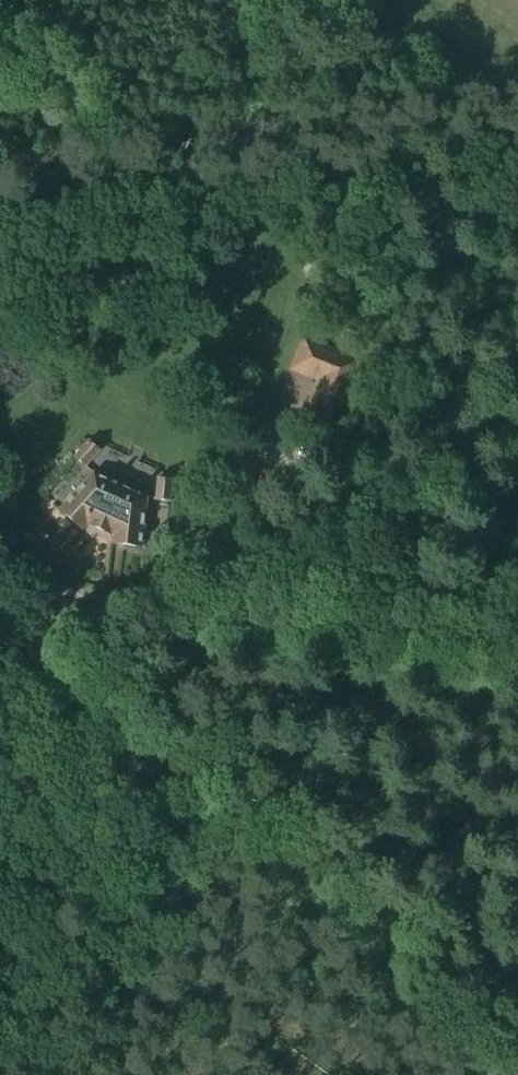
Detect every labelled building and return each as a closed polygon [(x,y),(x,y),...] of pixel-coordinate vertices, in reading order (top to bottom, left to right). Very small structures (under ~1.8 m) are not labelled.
[(320,381),(318,380),(306,412),(336,424),(360,363),(304,341),(296,362),(323,373),(320,381)] [(86,469),(100,452),(90,443),(76,459),(86,469)] [(142,548),(147,499),(94,475),(61,511),(83,531),(88,525),(114,537),(113,545),(142,548)] [(170,503),(173,481),(159,479),(156,501),(170,503)]
